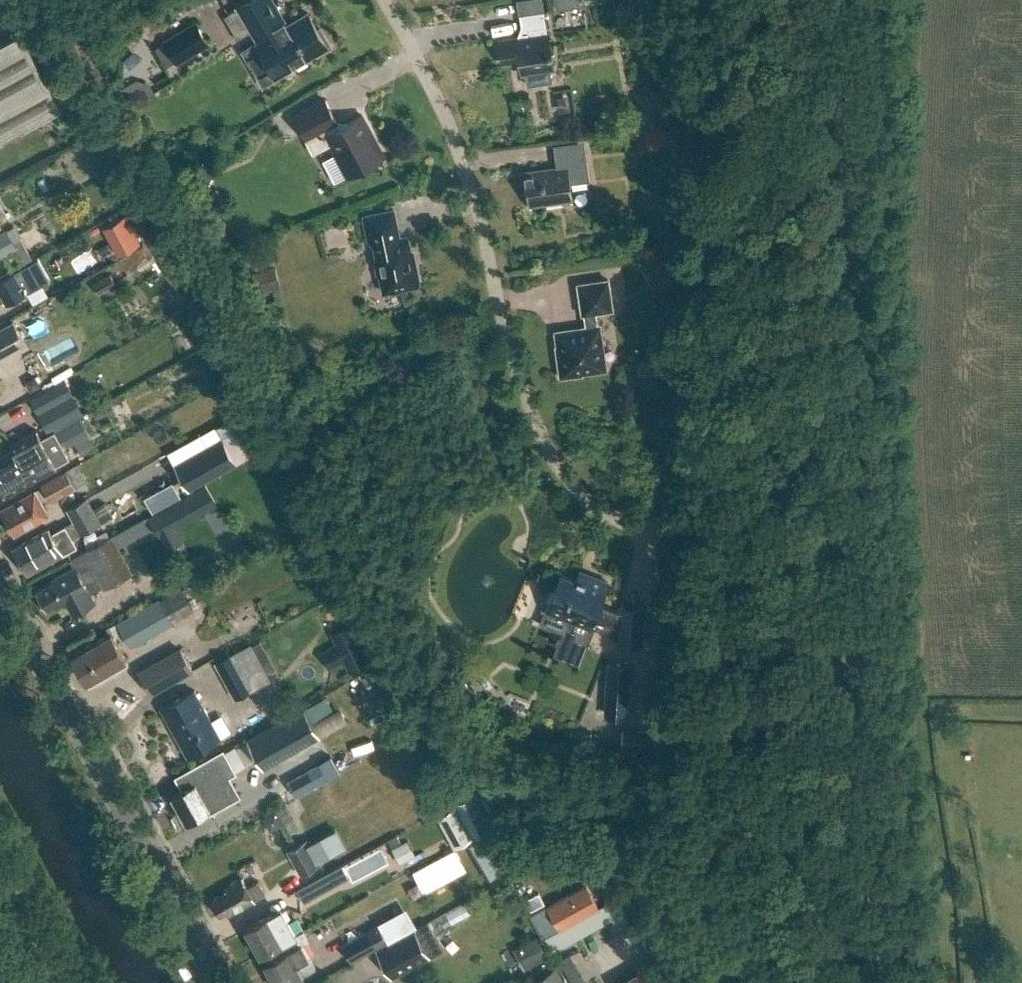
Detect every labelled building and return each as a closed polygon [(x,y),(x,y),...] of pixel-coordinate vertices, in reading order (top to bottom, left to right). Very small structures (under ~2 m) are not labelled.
[(227,12),(228,13),(238,7),(258,42),(256,43),(259,49),(246,57),(263,86),(287,71),(295,65),(298,70),(309,63),(306,59),(321,50),(322,52),(331,47),(320,28),(318,29),(308,13),(286,26),(284,22),(279,25),(264,0),(248,0),(227,12)] [(547,33),(543,9),(520,13),(523,36),(500,40),(503,63),(520,60),(522,73),(526,72),(528,84),(552,80),(550,69),(554,68),(548,32),(547,33)] [(196,20),(163,40),(177,63),(210,44),(196,20)] [(61,106),(21,31),(0,43),(0,139),(61,106)] [(325,99),(294,115),(314,152),(330,143),(347,176),(384,156),(362,115),(340,127),(325,99)] [(556,157),(557,170),(526,175),(531,209),(573,203),(570,183),(590,180),(586,153),(556,157)] [(203,162),(196,179),(207,183),(214,167),(203,162)] [(374,244),(377,258),(375,261),(378,274),(380,275),(384,292),(390,291),(392,292),(399,291),(401,288),(418,285),(419,282),(416,266),(414,264),(408,238),(405,236),(400,237),(394,210),(366,215),(364,218),(369,241),(373,244),(374,244)] [(125,215),(102,228),(118,256),(141,243),(125,215)] [(18,247),(7,228),(0,232),(0,257),(18,247)] [(0,279),(0,292),(8,305),(49,282),(36,259),(0,279)] [(270,268),(252,272),(256,293),(275,289),(270,268)] [(109,273),(93,282),(100,295),(116,285),(109,273)] [(608,279),(578,284),(583,313),(585,313),(587,327),(556,331),(558,346),(560,346),(562,355),(557,356),(560,377),(582,374),(582,372),(606,368),(600,325),(598,325),(596,311),(613,309),(608,279)] [(0,328),(0,356),(25,342),(13,321),(0,328)] [(64,380),(30,399),(37,413),(72,394),(64,380)] [(244,410),(167,450),(188,489),(257,453),(245,429),(252,426),(244,410)] [(59,430),(67,445),(89,433),(81,419),(59,430)] [(0,456),(0,477),(39,455),(48,450),(42,438),(37,429),(10,444),(13,449),(0,456)] [(0,477),(0,498),(32,480),(31,479),(47,470),(69,459),(55,431),(42,438),(48,450),(39,455),(0,477)] [(77,487),(69,473),(44,487),(53,502),(77,487)] [(143,494),(151,510),(181,495),(173,479),(143,494)] [(209,484),(154,516),(171,547),(186,538),(179,525),(220,502),(209,484)] [(35,490),(0,510),(14,534),(49,515),(35,490)] [(79,535),(99,524),(111,516),(97,492),(84,499),(65,510),(79,535)] [(13,548),(25,570),(32,566),(35,571),(64,555),(63,554),(77,546),(65,526),(52,533),(49,528),(13,548)] [(54,581),(36,591),(46,609),(55,604),(56,606),(66,601),(72,613),(95,601),(89,588),(101,582),(104,588),(132,573),(111,535),(83,551),(70,558),(74,566),(52,578),(54,581)] [(552,588),(546,603),(549,604),(546,610),(591,627),(591,626),(620,638),(619,644),(642,645),(644,606),(622,605),(621,612),(600,604),(609,582),(591,576),(588,585),(560,574),(555,589),(552,588)] [(109,633),(72,654),(89,685),(129,663),(122,651),(114,636),(123,631),(131,646),(173,623),(195,611),(181,586),(159,599),(106,628),(109,633)] [(333,633),(352,673),(371,664),(352,624),(333,633)] [(238,698),(269,681),(250,646),(219,662),(238,698)] [(138,671),(152,695),(194,671),(181,647),(138,671)] [(607,662),(604,716),(628,717),(631,664),(607,662)] [(161,708),(187,756),(220,737),(194,690),(161,708)] [(320,736),(305,708),(247,740),(252,747),(263,769),(320,736)] [(622,729),(621,750),(654,751),(655,731),(622,729)] [(572,731),(571,740),(591,741),(592,732),(572,731)] [(223,749),(175,776),(182,790),(172,795),(187,822),(208,810),(210,813),(230,802),(219,783),(237,773),(223,749)] [(330,759),(311,772),(318,784),(338,771),(330,759)] [(435,817),(452,849),(486,830),(490,828),(470,793),(459,799),(452,803),(454,806),(435,817)] [(489,878),(503,870),(482,836),(469,844),(489,878)] [(287,851),(300,876),(321,864),(308,839),(287,851)] [(342,865),(297,889),(304,902),(349,877),(342,865)] [(242,877),(225,887),(227,891),(213,899),(221,914),(226,911),(228,915),(255,900),(254,899),(265,893),(259,881),(247,887),(242,877)] [(553,905),(566,927),(604,906),(591,883),(553,905)] [(246,928),(261,954),(266,951),(295,935),(281,909),(246,928)] [(391,979),(443,949),(428,921),(415,929),(414,928),(375,950),(391,979)] [(350,961),(388,940),(379,924),(341,944),(350,961)] [(266,951),(271,960),(265,963),(277,982),(291,982),(303,977),(302,976),(315,968),(309,956),(302,944),(309,940),(303,930),(295,935),(266,951)] [(529,966),(546,956),(536,938),(518,947),(529,966)] [(622,982),(689,982),(685,976),(688,974),(677,954),(646,971),(646,970),(622,982)] [(557,965),(530,978),(533,982),(566,982),(557,965)]
